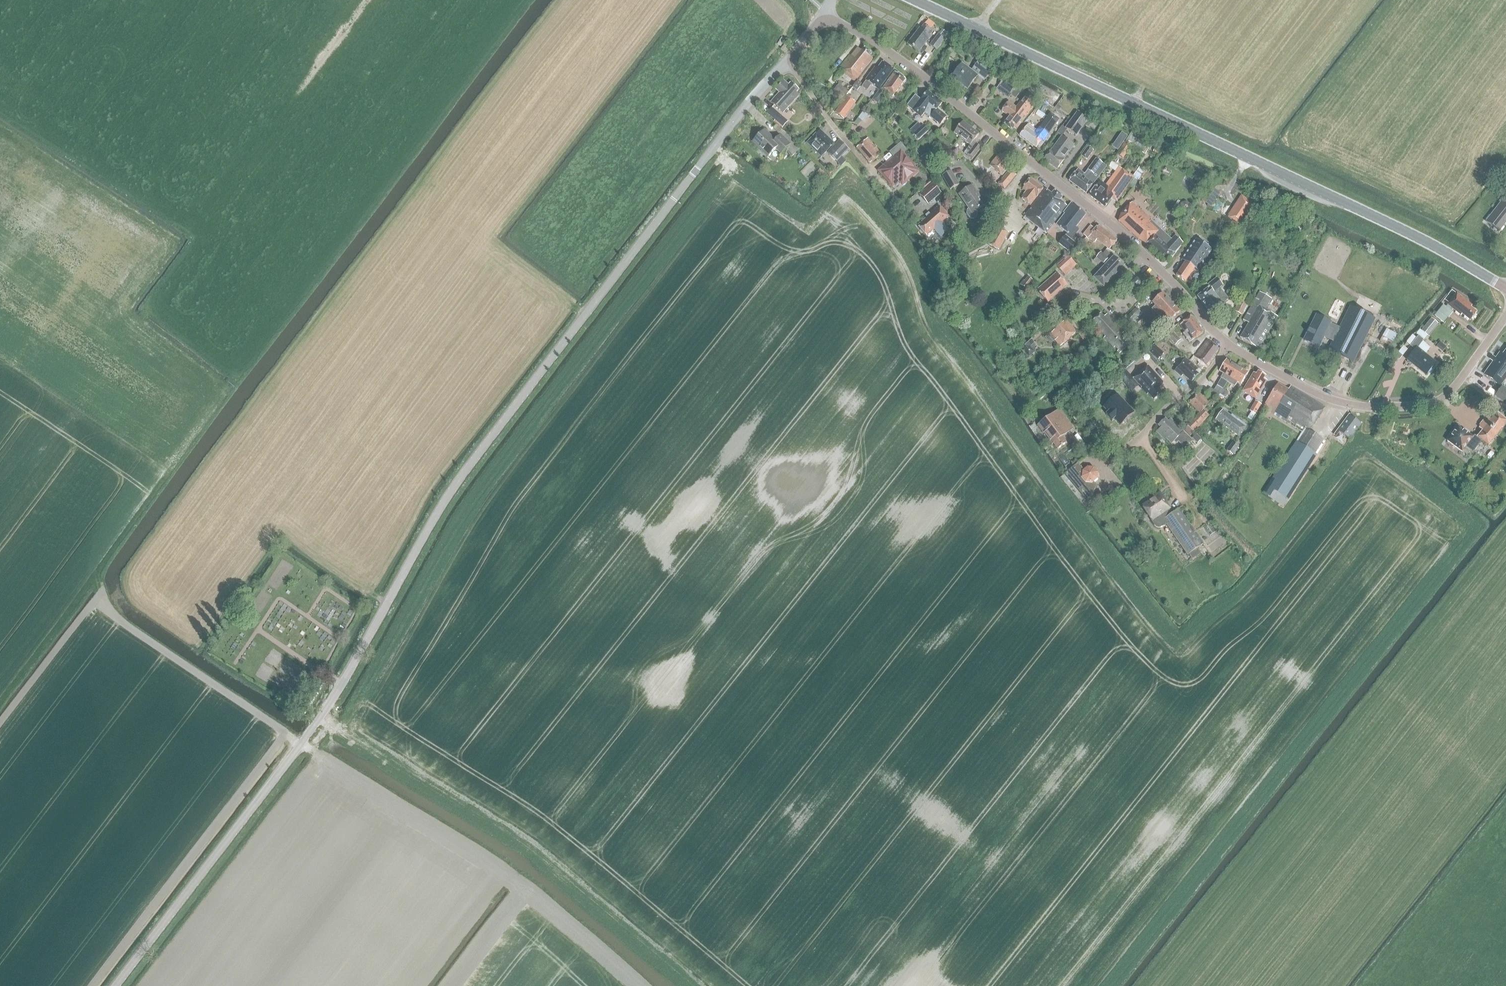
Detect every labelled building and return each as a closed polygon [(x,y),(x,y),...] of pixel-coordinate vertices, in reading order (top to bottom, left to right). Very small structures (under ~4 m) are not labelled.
[(930,30),(924,25),(920,30),(919,29),(907,45),(918,53),(930,37),(927,35),(930,30)] [(944,40),(938,35),(929,46),(936,51),(944,40)] [(872,59),(869,56),(871,53),(863,48),(861,51),(857,48),(841,68),(856,79),(872,59)] [(978,74),(985,79),(993,68),(981,58),(971,71),(962,64),(951,78),(967,90),(978,74)] [(865,81),(866,81),(862,86),(867,90),(871,85),(878,90),(893,70),(890,68),(891,68),(883,62),(876,71),(873,70),(865,81)] [(905,79),(897,73),(895,72),(882,89),(892,96),(905,79)] [(999,86),(997,89),(1009,98),(1016,88),(1001,77),(996,83),(999,86)] [(798,90),(791,83),(788,85),(783,81),(775,89),(781,94),(772,104),(783,113),(799,95),(796,93),(798,90)] [(862,84),(858,81),(857,81),(853,88),(858,91),(860,87),(862,84)] [(848,91),(838,84),(833,90),(843,98),(848,91)] [(946,117),(937,110),(942,103),(927,92),(921,100),(915,95),(906,106),(921,118),(924,113),(940,125),(946,117)] [(1001,111),(1009,117),(1003,124),(1011,130),(1014,127),(1016,129),(1017,129),(1016,129),(1038,101),(1028,93),(1016,108),(1008,102),(1001,111)] [(855,102),(852,100),(847,97),(835,113),(843,119),(855,102)] [(780,115),(772,108),(767,113),(775,121),(780,115)] [(854,124),(862,132),(874,118),(866,111),(854,124)] [(1042,140),(1043,141),(1059,120),(1050,113),(1037,131),(1028,124),(1019,136),(1036,148),(1042,140)] [(1088,121),(1077,113),(1065,128),(1067,130),(1076,137),(1088,121)] [(976,144),(973,141),(979,134),(962,122),(954,133),(973,148),(968,154),(973,158),(981,148),(976,144)] [(918,140),(928,131),(922,125),(913,134),(918,140)] [(1065,128),(1062,126),(1057,133),(1062,137),(1067,130),(1065,128)] [(776,139),(765,129),(752,142),(768,158),(777,150),(781,154),(791,144),(781,134),(776,139)] [(834,144),(827,137),(820,130),(807,143),(821,157),(834,144)] [(1152,143),(1132,131),(1126,141),(1132,146),(1145,154),(1152,143)] [(1122,133),(1116,140),(1122,144),(1128,137),(1122,133)] [(1064,160),(1063,160),(1073,146),(1062,137),(1051,151),(1044,160),(1057,170),(1064,160)] [(856,148),(870,164),(881,154),(875,148),(876,147),(875,145),(874,146),(867,139),(856,148)] [(839,140),(827,153),(837,162),(849,150),(839,140)] [(1126,141),(1117,154),(1123,158),(1132,146),(1126,141)] [(793,144),(789,149),(795,154),(799,149),(793,144)] [(1094,151),(1088,146),(1081,156),(1086,160),(1094,151)] [(1007,169),(1005,167),(1012,159),(1005,152),(1002,155),(1000,153),(990,165),(1002,175),(1007,169)] [(889,163),(880,171),(890,183),(894,179),(898,180),(902,184),(916,171),(900,153),(894,159),(893,158),(889,162),(889,163)] [(918,160),(926,170),(933,164),(925,154),(918,160)] [(977,160),(973,164),(978,168),(982,163),(977,160)] [(1096,180),(1106,167),(1102,164),(1096,160),(1084,175),(1077,169),(1069,181),(1086,194),(1096,180)] [(1112,198),(1117,202),(1134,178),(1119,167),(1105,186),(1099,181),(1089,196),(1104,207),(1112,198)] [(1009,170),(997,184),(1004,190),(1016,175),(1009,170)] [(959,185),(951,171),(942,176),(950,190),(959,185)] [(1027,193),(1021,199),(1030,206),(1032,203),(1043,189),(1030,179),(1023,189),(1027,193)] [(940,193),(932,184),(919,195),(925,201),(932,195),(935,198),(940,193)] [(977,212),(976,211),(983,207),(978,199),(980,197),(972,185),(958,195),(969,209),(967,210),(966,214),(969,218),(973,219),(976,216),(977,212)] [(1202,200),(1211,206),(1220,192),(1211,186),(1202,200)] [(1024,217),(1045,234),(1067,207),(1059,201),(1062,197),(1054,191),(1051,195),(1045,190),(1024,217)] [(1504,195),(1499,202),(1500,203),(1485,222),(1498,232),(1505,222),(1505,196),(1504,195)] [(1241,196),(1227,217),(1242,226),(1256,205),(1241,196)] [(1179,209),(1187,215),(1194,206),(1186,199),(1179,209)] [(1121,214),(1118,222),(1138,240),(1146,244),(1165,262),(1182,243),(1175,236),(1171,240),(1131,203),(1121,214)] [(1079,230),(1075,227),(1085,215),(1071,204),(1064,213),(1065,214),(1056,225),(1067,233),(1059,244),(1069,252),(1081,237),(1076,234),(1079,230)] [(948,217),(938,205),(923,218),(925,220),(918,227),(926,236),(934,230),(940,237),(949,230),(942,222),(948,217)] [(1116,241),(1098,226),(1095,230),(1091,226),(1083,235),(1088,239),(1089,237),(1095,242),(1097,240),(1109,249),(1116,241)] [(989,240),(996,245),(1005,234),(998,229),(989,240)] [(1198,271),(1212,250),(1195,239),(1181,260),(1182,260),(1185,262),(1176,276),(1185,282),(1194,268),(1197,270),(1197,271),(1198,271)] [(1109,255),(1105,251),(1103,254),(1101,252),(1094,261),(1098,265),(1101,262),(1104,264),(1108,259),(1106,257),(1109,255)] [(1068,256),(1057,266),(1065,276),(1077,265),(1068,256)] [(1123,266),(1113,257),(1104,267),(1093,278),(1103,287),(1123,266)] [(1037,291),(1048,303),(1068,285),(1057,273),(1037,291)] [(1033,282),(1028,278),(1024,282),(1024,281),(1020,285),(1027,290),(1033,282)] [(1219,290),(1221,288),(1221,287),(1222,285),(1219,282),(1217,278),(1208,285),(1209,287),(1197,297),(1211,314),(1224,304),(1223,303),(1227,300),(1222,295),(1219,290)] [(1152,310),(1146,315),(1151,321),(1157,315),(1171,302),(1162,293),(1152,302),(1155,306),(1151,309),(1152,310)] [(1243,321),(1248,324),(1240,339),(1258,349),(1277,317),(1265,310),(1271,299),(1259,293),(1243,321)] [(1476,313),(1470,308),(1471,307),(1463,300),(1456,295),(1447,305),(1454,311),(1460,316),(1462,315),(1469,321),(1476,313)] [(1337,297),(1329,315),(1340,320),(1348,302),(1337,297)] [(1234,311),(1241,315),(1248,304),(1241,300),(1234,311)] [(1157,315),(1151,321),(1155,325),(1161,319),(1163,321),(1166,318),(1169,321),(1179,312),(1171,302),(1157,315)] [(1328,350),(1353,363),(1375,319),(1350,307),(1336,333),(1328,329),(1331,323),(1316,316),(1304,341),(1318,348),(1323,337),(1332,341),(1328,350)] [(1127,317),(1132,322),(1141,313),(1137,308),(1127,317)] [(1447,319),(1438,312),(1434,316),(1444,324),(1447,319)] [(1119,354),(1131,343),(1131,342),(1106,315),(1104,317),(1100,314),(1093,321),(1096,324),(1094,327),(1099,333),(1100,332),(1105,337),(1104,338),(1114,348),(1115,347),(1119,351),(1118,352),(1119,354)] [(1151,321),(1146,315),(1141,320),(1146,325),(1151,321)] [(1203,333),(1192,316),(1180,325),(1185,332),(1183,334),(1189,343),(1203,333)] [(1431,319),(1421,331),(1428,337),(1438,324),(1431,319)] [(1062,324),(1060,322),(1058,320),(1051,327),(1054,330),(1050,334),(1061,345),(1076,332),(1065,320),(1062,324)] [(1150,330),(1155,325),(1151,321),(1146,325),(1150,330)] [(1383,341),(1394,346),(1399,334),(1388,329),(1383,341)] [(1020,336),(1022,340),(1028,336),(1026,332),(1020,336)] [(1181,340),(1172,332),(1167,337),(1175,346),(1181,340)] [(1406,360),(1426,376),(1435,363),(1425,355),(1430,348),(1422,342),(1423,340),(1418,336),(1416,339),(1412,335),(1406,343),(1410,346),(1415,350),(1406,360)] [(1029,357),(1034,352),(1030,347),(1035,343),(1029,337),(1019,346),(1029,357)] [(1218,349),(1208,340),(1195,357),(1206,365),(1218,349)] [(1164,353),(1155,346),(1149,352),(1158,360),(1164,353)] [(1484,374),(1500,386),(1505,378),(1505,350),(1502,355),(1501,354),(1499,356),(1498,355),(1495,359),(1494,358),(1491,361),(1493,362),(1484,374)] [(1198,374),(1195,372),(1197,369),(1185,359),(1174,371),(1181,377),(1183,374),(1191,382),(1198,374)] [(1220,378),(1227,383),(1237,367),(1226,360),(1219,372),(1223,374),(1220,378)] [(1163,383),(1147,366),(1132,379),(1125,371),(1118,378),(1131,393),(1139,386),(1147,395),(1148,394),(1154,400),(1162,393),(1158,389),(1163,383)] [(1248,373),(1237,367),(1227,383),(1234,387),(1237,383),(1241,385),(1248,373)] [(1243,391),(1256,399),(1266,381),(1264,380),(1265,377),(1258,372),(1256,375),(1253,374),(1243,391)] [(1309,431),(1325,407),(1290,386),(1288,390),(1277,384),(1266,404),(1276,410),(1274,412),(1280,416),(1303,430),(1302,434),(1321,446),(1325,441),(1309,431)] [(1223,390),(1217,386),(1214,391),(1220,394),(1223,390)] [(1502,386),(1494,397),(1505,405),(1505,389),(1502,386)] [(1217,400),(1220,394),(1214,391),(1210,388),(1207,393),(1217,400)] [(1220,394),(1226,398),(1229,393),(1223,390),(1220,394)] [(1209,404),(1198,393),(1189,403),(1200,413),(1188,426),(1194,432),(1209,416),(1203,410),(1209,404)] [(1120,426),(1134,413),(1117,394),(1103,407),(1108,413),(1106,415),(1112,421),(1114,419),(1120,426)] [(1261,405),(1255,401),(1249,411),(1256,415),(1261,405)] [(1050,441),(1049,441),(1052,445),(1053,444),(1057,449),(1066,443),(1062,437),(1073,429),(1058,409),(1037,425),(1044,434),(1044,433),(1050,441)] [(1216,420),(1238,437),(1246,426),(1232,416),(1231,417),(1222,411),(1216,420)] [(1488,446),(1505,423),(1505,421),(1496,413),(1496,414),(1491,420),(1487,417),(1486,419),(1485,418),(1479,426),(1480,426),(1479,428),(1482,431),(1477,437),(1473,442),(1470,440),(1472,438),(1458,427),(1447,442),(1461,452),(1466,447),(1472,452),(1477,446),(1477,445),(1480,441),(1488,446)] [(1349,415),(1337,431),(1349,440),(1361,424),(1349,415)] [(1176,439),(1182,445),(1189,438),(1183,432),(1170,419),(1167,421),(1165,419),(1158,425),(1160,428),(1156,432),(1161,437),(1163,436),(1171,444),(1176,439)] [(1194,432),(1188,426),(1184,430),(1190,436),(1194,432)] [(1197,434),(1192,439),(1197,444),(1201,439),(1197,434)] [(1302,434),(1264,493),(1283,505),(1321,446),(1302,434)] [(1239,447),(1233,443),(1227,451),(1233,455),(1239,447)] [(1087,506),(1090,501),(1097,487),(1094,483),(1098,480),(1098,473),(1094,468),(1087,467),(1083,470),(1079,465),(1078,464),(1071,470),(1066,475),(1064,476),(1064,477),(1087,506)] [(1163,526),(1164,526),(1166,524),(1187,555),(1188,554),(1192,559),(1200,554),(1196,548),(1202,545),(1178,510),(1171,515),(1168,510),(1169,509),(1165,503),(1167,502),(1160,493),(1153,497),(1154,499),(1143,506),(1156,525),(1156,526),(1157,526),(1158,527),(1159,527),(1160,527),(1161,527),(1162,527),(1163,526)] [(252,614),(244,608),(240,614),(248,620),(252,614)]
